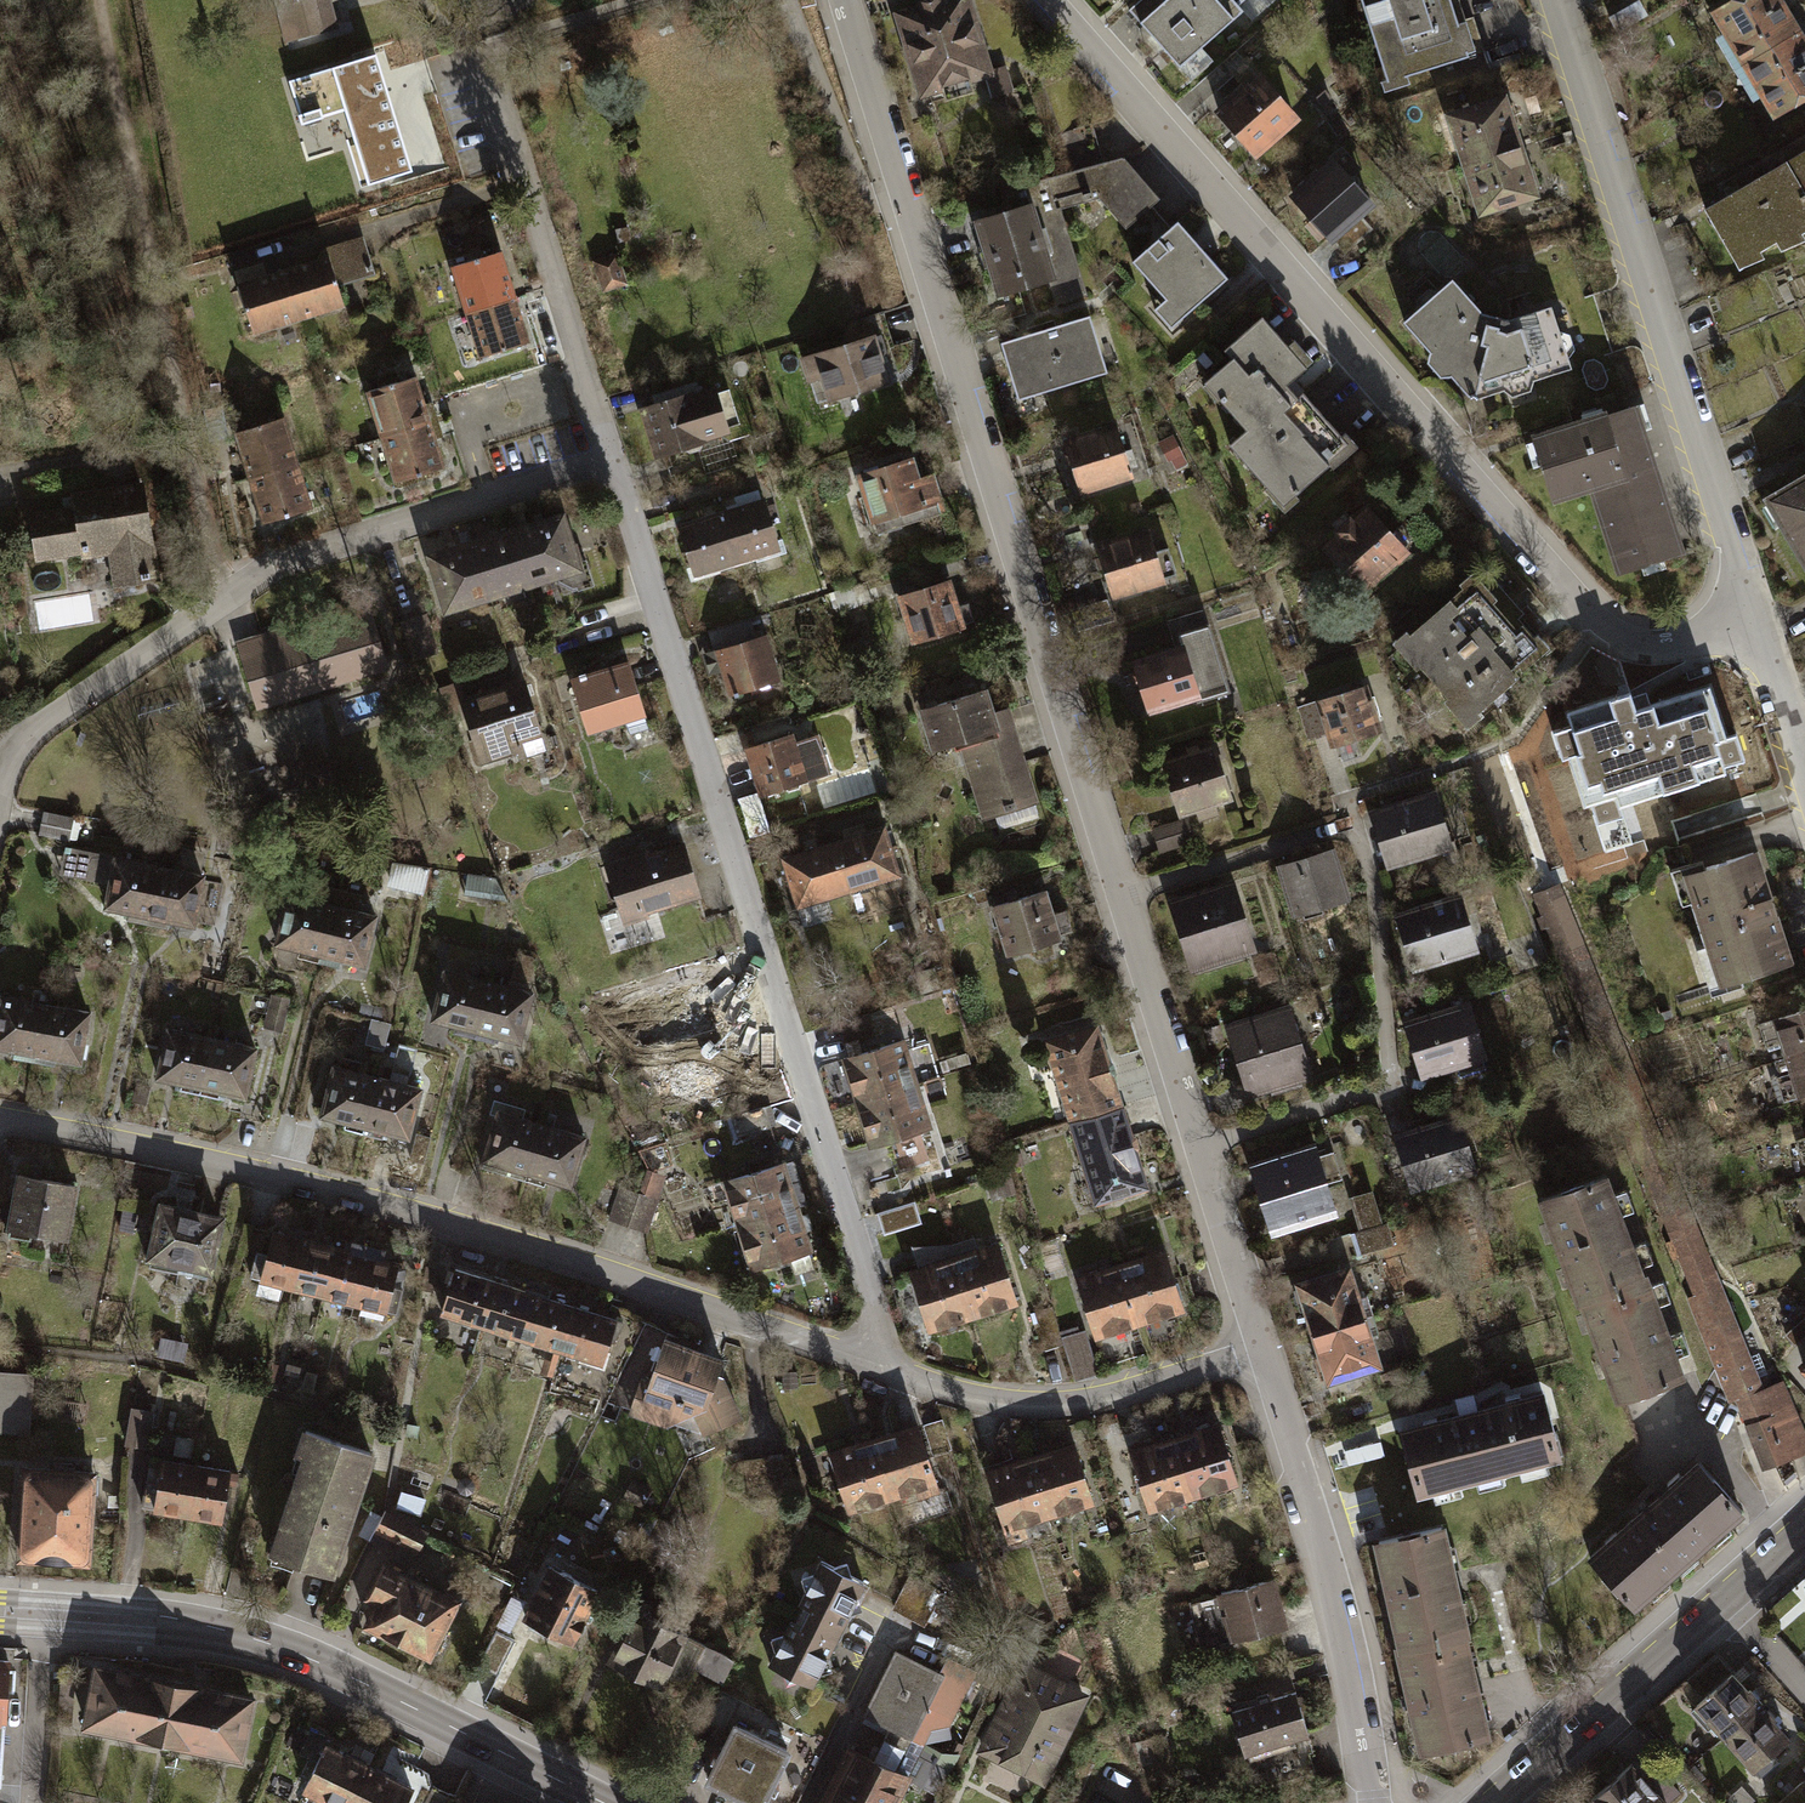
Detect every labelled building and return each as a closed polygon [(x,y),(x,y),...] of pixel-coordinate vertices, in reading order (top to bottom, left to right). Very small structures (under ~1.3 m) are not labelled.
[(287,41),(324,33),(316,0),(277,0),(287,41)] [(893,14),(924,111),(991,90),(994,101),(1014,95),(1006,70),(996,73),(973,0),(919,0),(917,6),(893,14)] [(1125,11),(1176,69),(1239,13),(1232,6),(1239,0),(1138,0),(1125,11)] [(1392,87),(1384,90),(1387,99),(1413,91),(1410,84),(1472,63),(1471,59),(1480,56),(1471,27),(1462,30),(1451,0),(1363,0),(1392,87)] [(1711,15),(1724,36),(1717,40),(1736,72),(1804,31),(1804,25),(1796,10),(1792,13),(1784,0),(1736,0),(1711,15)] [(1736,72),(1755,105),(1762,101),(1774,121),(1804,103),(1804,31),(1736,72)] [(369,186),(413,172),(377,54),(290,81),(303,124),(346,111),(369,186)] [(1257,74),(1215,114),(1259,160),(1301,121),(1257,74)] [(1447,115),(1464,168),(1524,149),(1520,137),(1531,134),(1522,103),(1511,106),(1508,97),(1447,115)] [(1092,129),(1062,138),(1073,174),(1103,164),(1092,129)] [(339,184),(359,181),(352,143),(332,147),(339,184)] [(1464,168),(1481,220),(1541,201),(1538,192),(1547,189),(1537,156),(1527,159),(1524,149),(1464,168)] [(331,151),(309,152),(311,190),(333,189),(331,151)] [(1804,233),(1804,152),(1706,210),(1743,272),(1765,259),(1762,252),(1778,243),(1785,255),(1804,243),(1804,235),(1804,233)] [(1031,206),(972,226),(998,304),(1052,286),(1060,309),(1090,299),(1060,210),(1101,196),(1127,230),(1161,202),(1123,157),(1103,164),(1073,174),(1026,190),(1031,206)] [(1334,157),(1291,198),(1348,258),(1376,231),(1364,218),(1379,204),(1334,157)] [(1178,222),(1133,262),(1167,299),(1156,310),(1172,327),(1227,277),(1178,222)] [(328,258),(284,271),(299,325),(344,311),(337,287),(375,276),(365,241),(326,252),(328,258)] [(619,255),(595,261),(603,294),(627,288),(619,255)] [(452,271),(465,316),(516,301),(503,256),(452,271)] [(284,271),(239,284),(254,338),(299,325),(284,271)] [(1455,279),(1404,324),(1432,355),(1428,367),(1443,382),(1457,381),(1472,399),(1508,395),(1517,401),(1534,395),(1539,383),(1575,372),(1554,310),(1511,322),(1485,315),(1455,279)] [(465,316),(479,360),(529,345),(516,301),(465,316)] [(1090,318),(1003,346),(1021,404),(1109,377),(1090,318)] [(1264,319),(1227,353),(1235,362),(1205,389),(1219,405),(1222,403),(1248,432),(1230,448),(1269,491),(1266,494),(1287,517),(1303,504),(1299,499),(1333,469),(1337,473),(1361,452),(1345,434),(1338,439),(1289,384),(1308,368),(1264,319)] [(885,331),(800,360),(809,386),(812,385),(820,409),(902,381),(885,331)] [(367,392),(382,439),(438,422),(433,405),(427,406),(418,376),(367,392)] [(715,385),(638,407),(653,462),(686,453),(694,455),(705,453),(712,446),(709,438),(728,433),(727,429),(739,426),(730,391),(717,394),(715,385)] [(1608,411),(1533,435),(1536,442),(1528,444),(1536,469),(1544,467),(1555,502),(1592,490),(1619,572),(1642,565),(1645,574),(1668,566),(1665,557),(1685,550),(1646,431),(1654,429),(1646,404),(1609,416),(1608,411)] [(236,437),(249,481),(300,466),(287,422),(236,437)] [(382,439),(396,486),(445,471),(436,443),(444,441),(438,422),(382,439)] [(1117,428),(1065,445),(1084,500),(1135,483),(1117,428)] [(1173,442),(1162,447),(1175,474),(1186,468),(1173,442)] [(916,460),(857,478),(874,533),(945,511),(935,477),(922,481),(916,460)] [(249,481),(262,526),(312,511),(300,466),(249,481)] [(1804,565),(1804,477),(1766,500),(1804,565)] [(161,578),(149,484),(70,494),(72,506),(30,512),(36,561),(83,555),(84,562),(110,558),(114,584),(161,578)] [(743,507),(723,512),(739,569),(788,556),(783,541),(777,543),(773,529),(782,526),(775,503),(766,506),(765,500),(756,503),(754,496),(741,500),(743,507)] [(1413,554),(1368,508),(1355,521),(1351,517),(1333,534),(1337,538),(1322,553),(1367,599),(1413,554)] [(723,512),(681,524),(698,581),(739,569),(723,512)] [(566,514),(519,528),(537,590),(557,584),(576,594),(596,588),(588,562),(581,564),(566,514)] [(519,528),(471,542),(490,604),(504,600),(506,605),(532,597),(530,592),(537,590),(519,528)] [(1149,533),(1097,549),(1115,603),(1167,587),(1166,584),(1179,580),(1170,552),(1156,556),(1149,533)] [(471,542),(424,555),(443,618),(490,604),(471,542)] [(1408,633),(1394,646),(1419,673),(1422,669),(1449,698),(1445,703),(1470,730),(1483,718),(1479,714),(1551,647),(1538,634),(1534,637),(1521,623),(1516,628),(1494,604),(1499,599),(1473,572),(1459,585),(1463,589),(1411,637),(1408,633)] [(950,582),(898,597),(913,648),(975,630),(968,606),(958,609),(950,582)] [(333,614),(239,643),(258,705),(385,665),(364,596),(331,606),(333,614)] [(764,619),(710,636),(714,649),(701,653),(709,680),(723,676),(730,701),(753,694),(756,703),(777,697),(774,688),(784,685),(764,619)] [(1181,648),(1133,662),(1148,717),(1200,702),(1200,705),(1229,696),(1210,629),(1178,639),(1181,648)] [(626,664),(571,681),(589,737),(622,727),(627,744),(649,737),(626,664)] [(463,687),(443,693),(449,710),(464,705),(483,770),(518,760),(519,764),(549,755),(527,685),(468,703),(463,687)] [(1636,710),(1630,693),(1567,713),(1581,756),(1570,759),(1585,805),(1617,795),(1621,806),(1727,771),(1717,740),(1726,737),(1710,686),(1636,710)] [(1369,687),(1299,711),(1311,747),(1330,740),(1339,765),(1363,757),(1358,742),(1385,733),(1369,687)] [(1043,824),(1009,713),(996,717),(989,694),(920,715),(933,757),(959,749),(966,773),(957,775),(964,797),(973,795),(982,825),(998,820),(1002,836),(1043,824)] [(793,737),(745,752),(760,799),(783,792),(784,795),(792,798),(800,795),(803,789),(802,785),(832,776),(820,739),(796,746),(793,737)] [(1219,752),(1166,767),(1181,819),(1197,814),(1201,828),(1221,822),(1217,808),(1234,803),(1219,752)] [(1438,794),(1370,815),(1388,874),(1456,853),(1438,794)] [(74,816),(43,811),(39,839),(70,844),(74,816)] [(1192,823),(1153,834),(1160,859),(1199,848),(1192,823)] [(851,842),(834,848),(850,899),(876,891),(878,898),(899,892),(896,884),(902,883),(886,832),(869,837),(868,831),(850,837),(851,842)] [(683,848),(607,869),(624,930),(700,909),(683,848)] [(834,848),(783,864),(798,915),(811,911),(813,917),(834,910),(833,904),(850,899),(834,848)] [(160,868),(67,850),(61,882),(107,890),(103,912),(129,917),(127,925),(149,929),(160,868)] [(1339,852),(1279,870),(1296,922),(1302,920),(1304,928),(1329,920),(1327,913),(1355,905),(1339,852)] [(1798,966),(1760,853),(1709,870),(1707,864),(1672,875),(1685,911),(1692,909),(1705,948),(1697,951),(1713,1001),(1746,990),(1744,984),(1798,966)] [(208,877),(160,868),(149,929),(169,933),(171,926),(197,931),(208,877)] [(394,869),(388,892),(425,901),(431,874),(394,869)] [(469,879),(466,901),(504,906),(506,883),(490,882),(469,879)] [(1238,884),(1170,905),(1192,977),(1260,956),(1238,884)] [(1561,889),(1533,901),(1696,1297),(1688,1301),(1731,1405),(1739,1402),(1749,1427),(1741,1430),(1755,1465),(1763,1462),(1767,1472),(1804,1457),(1804,1429),(1786,1382),(1775,1387),(1759,1347),(1751,1351),(1561,889)] [(1047,893),(993,911),(1010,962),(1072,942),(1064,916),(1056,919),(1047,893)] [(1465,896),(1397,918),(1415,977),(1484,956),(1465,896)] [(332,908),(285,897),(273,950),(299,956),(297,964),(318,969),(332,908)] [(379,919),(332,908),(318,969),(338,974),(340,967),(366,973),(379,919)] [(1285,984),(1277,958),(1266,962),(1274,988),(1285,984)] [(518,961),(515,977),(531,980),(534,965),(518,961)] [(489,984),(442,972),(429,1025),(454,1031),(452,1039),(473,1045),(489,984)] [(536,996),(489,984),(473,1045),(494,1050),(496,1043),(522,1049),(536,996)] [(0,998),(0,1053),(15,1056),(14,1064),(35,1068),(47,1007),(0,998)] [(267,1033),(282,1036),(289,1001),(275,998),(267,1033)] [(1472,1006),(1404,1026),(1421,1081),(1489,1060),(1472,1006)] [(94,1016),(47,1007),(35,1068),(56,1072),(57,1065),(84,1070),(94,1016)] [(1289,1009),(1226,1028),(1250,1103),(1318,1082),(1304,1038),(1299,1039),(1289,1009)] [(843,1020),(846,1038),(899,1032),(897,1013),(843,1020)] [(1785,1061),(1804,1054),(1804,1013),(1761,1027),(1769,1052),(1781,1049),(1785,1061)] [(214,1040),(166,1030),(155,1083),(181,1089),(179,1097),(201,1101),(214,1040)] [(1109,1064),(1098,1030),(1046,1046),(1072,1130),(1124,1113),(1114,1082),(1118,1081),(1112,1063),(1109,1064)] [(261,1050),(214,1040),(201,1101),(221,1106),(223,1098),(249,1104),(261,1050)] [(844,1065),(857,1109),(920,1090),(927,1088),(920,1067),(914,1069),(907,1046),(844,1065)] [(1783,1103),(1804,1096),(1804,1054),(1785,1061),(1776,1063),(1781,1079),(1776,1081),(1777,1084),(1768,1087),(1772,1102),(1782,1099),(1783,1103)] [(376,1079),(330,1067),(316,1120),(342,1127),(340,1135),(361,1140),(376,1079)] [(423,1091),(376,1079),(361,1140),(381,1145),(383,1138),(409,1145),(423,1091)] [(857,1109),(870,1153),(887,1148),(897,1181),(932,1170),(922,1137),(934,1134),(920,1090),(857,1109)] [(1791,1109),(1796,1123),(1804,1120),(1804,1104),(1791,1109)] [(528,1116),(496,1106),(479,1164),(492,1168),(489,1176),(523,1186),(541,1126),(527,1121),(528,1116)] [(735,1124),(740,1142),(781,1130),(775,1111),(735,1124)] [(1133,1141),(1124,1113),(1072,1130),(1098,1213),(1150,1197),(1138,1158),(1143,1156),(1137,1139),(1133,1141)] [(1462,1119),(1395,1138),(1413,1199),(1480,1180),(1462,1119)] [(587,1139),(541,1126),(523,1186),(543,1192),(545,1184),(572,1192),(587,1139)] [(1318,1147),(1250,1167),(1271,1237),(1339,1216),(1330,1188),(1344,1184),(1335,1157),(1322,1161),(1318,1147)] [(724,1184),(738,1229),(799,1210),(808,1208),(800,1182),(791,1185),(785,1165),(724,1184)] [(640,1196),(629,1229),(647,1235),(665,1179),(648,1173),(640,1196)] [(78,1189),(15,1177),(4,1234),(66,1247),(78,1189)] [(1540,1202),(1576,1302),(1580,1300),(1646,1276),(1610,1177),(1540,1202)] [(621,1190),(610,1223),(629,1229),(640,1196),(621,1190)] [(1375,1195),(1352,1202),(1361,1233),(1385,1226),(1375,1195)] [(917,1202),(880,1213),(886,1233),(923,1223),(917,1202)] [(127,1203),(119,1236),(135,1240),(142,1207),(127,1203)] [(226,1219),(158,1204),(144,1264),(213,1279),(226,1219)] [(738,1229),(752,1274),(792,1262),(797,1279),(818,1273),(799,1210),(738,1229)] [(1354,1236),(1361,1258),(1400,1246),(1393,1224),(1385,1226),(1361,1233),(1354,1236)] [(287,1238),(272,1234),(259,1286),(291,1293),(305,1234),(289,1230),(287,1238)] [(320,1238),(305,1234),(291,1293),(323,1301),(336,1249),(319,1245),(320,1238)] [(976,1242),(952,1249),(974,1323),(1018,1310),(999,1245),(979,1252),(976,1242)] [(350,1253),(336,1249),(323,1301),(319,1316),(351,1324),(355,1309),(369,1248),(352,1244),(350,1253)] [(384,1252),(369,1248),(355,1309),(363,1311),(360,1322),(384,1328),(387,1316),(397,1319),(404,1291),(394,1288),(399,1264),(382,1260),(384,1252)] [(919,1269),(911,1272),(930,1336),(974,1323),(952,1249),(913,1249),(919,1269)] [(1171,1255),(1125,1268),(1143,1329),(1188,1315),(1171,1255)] [(1125,1268),(1080,1282),(1098,1342),(1143,1329),(1125,1268)] [(1296,1286),(1313,1337),(1369,1319),(1353,1268),(1296,1286)] [(494,1284),(454,1272),(441,1317),(481,1329),(494,1284)] [(1580,1300),(1616,1399),(1687,1374),(1651,1275),(1646,1276),(1580,1300)] [(535,1296),(494,1284),(481,1329),(521,1341),(535,1296)] [(575,1308),(535,1296),(521,1341),(561,1353),(575,1308)] [(615,1320),(575,1308),(561,1353),(602,1365),(615,1320)] [(1042,1355),(1063,1349),(1061,1340),(1053,1312),(1032,1318),(1042,1355)] [(1313,1337),(1329,1389),(1386,1371),(1369,1319),(1313,1337)] [(1063,1349),(1073,1384),(1099,1377),(1087,1333),(1061,1340),(1063,1349)] [(694,1417),(705,1440),(745,1420),(720,1371),(725,1359),(665,1339),(649,1385),(641,1383),(629,1417),(671,1431),(694,1417)] [(191,1348),(161,1341),(156,1362),(187,1368),(191,1348)] [(0,1376),(0,1439),(29,1441),(34,1378),(0,1376)] [(1545,1394),(1402,1426),(1417,1494),(1439,1489),(1560,1462),(1545,1394)] [(129,1448),(147,1451),(153,1415),(134,1412),(129,1448)] [(1219,1425),(1176,1440),(1196,1502),(1240,1487),(1219,1425)] [(917,1428),(874,1442),(894,1504),(938,1490),(917,1428)] [(375,1455),(301,1431),(293,1457),(299,1459),(269,1552),(336,1574),(375,1455)] [(1176,1440),(1132,1454),(1153,1516),(1196,1502),(1176,1440)] [(874,1442),(830,1457),(851,1519),(894,1504),(874,1442)] [(1074,1444),(1031,1459),(1051,1521),(1095,1506),(1074,1444)] [(1031,1459),(987,1473),(1013,1551),(1035,1543),(1029,1528),(1051,1521),(1031,1459)] [(1637,1610),(1746,1513),(1699,1459),(1589,1556),(1637,1610)] [(195,1467),(160,1461),(151,1514),(187,1520),(195,1467)] [(231,1473),(195,1467),(187,1520),(222,1525),(231,1473)] [(94,1476),(23,1473),(18,1565),(90,1569),(94,1476)] [(1375,1543),(1399,1649),(1467,1633),(1471,1633),(1439,1489),(1417,1494),(1399,1498),(1408,1535),(1375,1543)] [(430,1533),(386,1511),(372,1541),(387,1548),(391,1541),(419,1555),(430,1533)] [(462,1602),(382,1562),(362,1601),(373,1607),(361,1632),(430,1666),(462,1602)] [(862,1597),(867,1588),(854,1581),(849,1566),(833,1570),(820,1564),(815,1574),(800,1578),(805,1594),(783,1636),(769,1640),(774,1655),(769,1665),(783,1672),(786,1687),(803,1682),(816,1689),(822,1677),(834,1675),(830,1661),(853,1615),(866,1612),(862,1597)] [(605,1594),(550,1567),(524,1619),(578,1647),(581,1642),(586,1638),(591,1629),(590,1623),(605,1594)] [(912,1578),(894,1612),(929,1629),(946,1596),(912,1578)] [(1199,1600),(1214,1653),(1231,1648),(1236,1665),(1290,1650),(1271,1580),(1199,1600)] [(688,1637),(635,1610),(608,1661),(662,1688),(688,1637)] [(1395,1650),(1419,1755),(1491,1739),(1467,1633),(1399,1649),(1395,1650)] [(728,1680),(733,1655),(709,1650),(704,1675),(728,1680)] [(940,1675),(898,1654),(866,1717),(893,1730),(874,1766),(911,1784),(924,1760),(917,1757),(923,1746),(940,1754),(981,1674),(948,1658),(940,1675)] [(1714,1729),(1726,1742),(1763,1708),(1719,1659),(1691,1684),(1706,1700),(1693,1711),(1711,1732),(1714,1729)] [(0,1660),(0,1719),(5,1719),(8,1660),(0,1660)] [(1046,1792),(1094,1698),(1023,1662),(975,1756),(1046,1792)] [(146,1678),(92,1667),(79,1733),(133,1743),(146,1678)] [(200,1688),(146,1678),(133,1743),(188,1754),(200,1688)] [(254,1699),(200,1688),(188,1754),(242,1764),(254,1699)] [(1296,1693),(1232,1711),(1247,1761),(1310,1743),(1296,1693)] [(1726,1742),(1761,1781),(1782,1763),(1776,1756),(1792,1741),(1763,1708),(1726,1742)] [(732,1721),(702,1781),(747,1802),(765,1802),(791,1749),(732,1721)] [(326,1747),(302,1795),(317,1802),(354,1802),(371,1769),(326,1747)] [(856,1756),(832,1802),(902,1802),(911,1784),(874,1766),(856,1756)] [(1638,1763),(1595,1802),(1675,1802),(1638,1763)] [(371,1769),(354,1802),(410,1802),(416,1792),(371,1769)]
